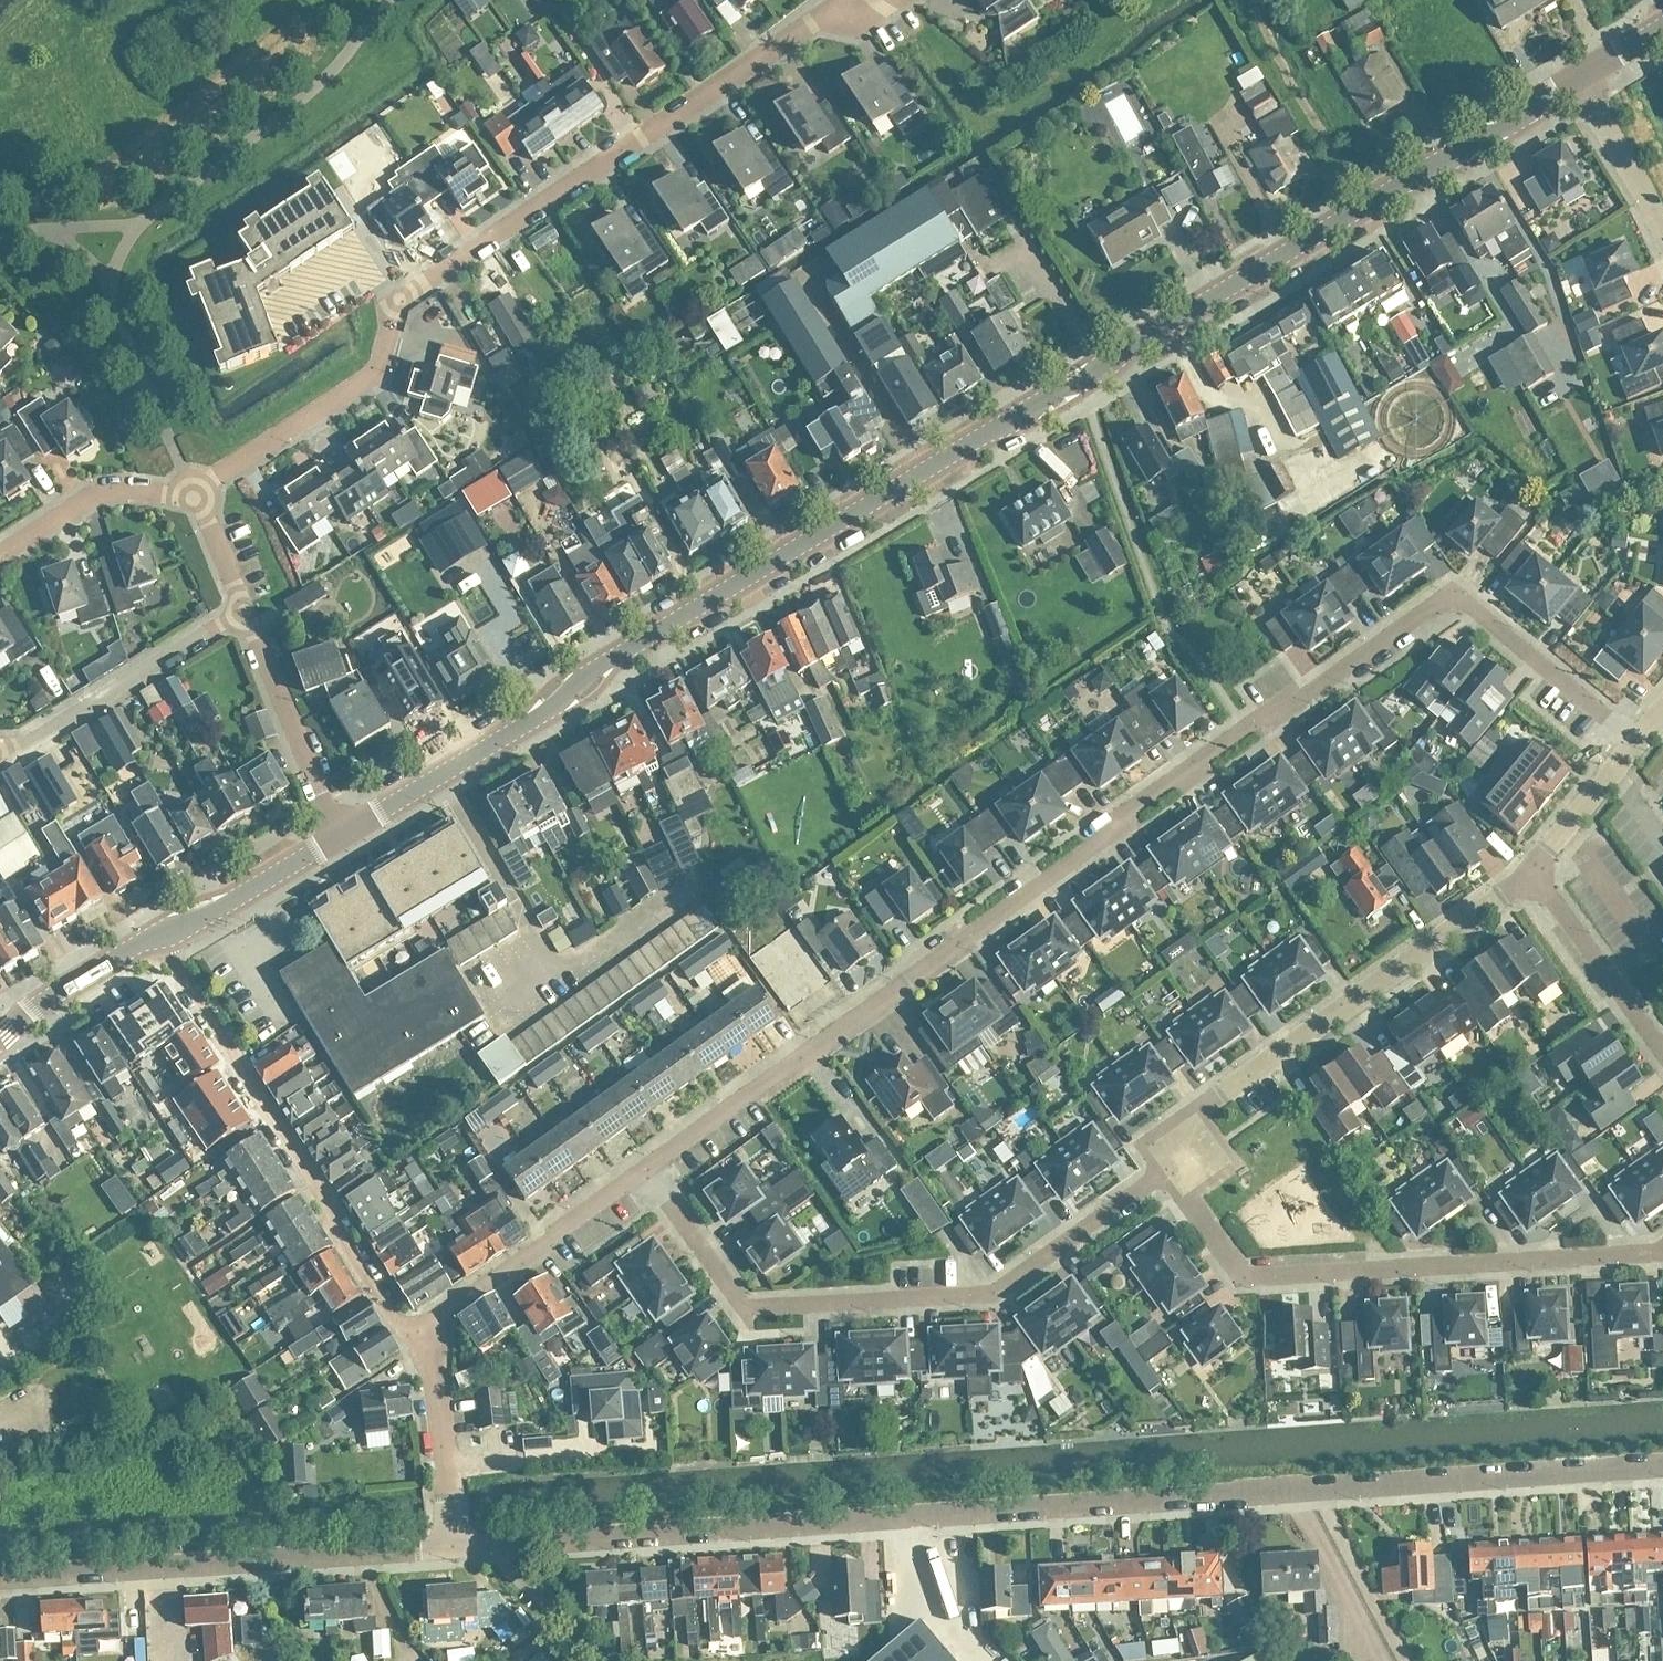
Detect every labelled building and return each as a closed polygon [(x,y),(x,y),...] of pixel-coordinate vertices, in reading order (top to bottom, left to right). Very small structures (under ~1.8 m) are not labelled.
[(692,3),(696,0),(671,0),(674,4),(659,14),(658,18),(667,31),(671,32),(675,30),(688,48),(712,31),(692,3)] [(741,9),(753,0),(735,0),(741,9)] [(1026,1),(1026,0),(977,0),(985,12),(992,7),(997,15),(1001,41),(1037,17),(1026,1)] [(1364,0),(1340,0),(1347,11),(1364,0)] [(1486,1),(1502,29),(1537,8),(1533,0),(1488,0),(1486,1)] [(1537,8),(1539,11),(1554,2),(1553,0),(1533,0),(1537,8)] [(1366,9),(1339,23),(1356,53),(1383,38),(1366,9)] [(521,47),(537,36),(529,23),(513,34),(521,47)] [(586,40),(605,67),(617,59),(636,87),(645,81),(649,82),(656,77),(657,73),(656,73),(665,67),(638,28),(618,42),(607,25),(586,40)] [(1315,39),(1326,60),(1339,53),(1327,32),(1315,39)] [(508,62),(530,78),(539,66),(516,50),(508,62)] [(480,52),(470,61),(482,74),(492,65),(480,52)] [(1378,54),(1359,65),(1386,110),(1405,98),(1378,54)] [(1232,76),(1240,89),(1262,77),(1254,63),(1232,76)] [(869,64),(845,81),(843,82),(849,92),(845,95),(861,118),(865,115),(871,125),(888,114),(902,136),(926,120),(899,81),(886,90),(869,64)] [(1386,110),(1359,65),(1340,76),(1367,121),(1386,110)] [(579,67),(550,87),(579,127),(602,111),(583,85),(589,81),(579,67)] [(544,79),(536,85),(543,95),(528,105),(556,144),(579,127),(550,87),(544,79)] [(1259,80),(1238,93),(1244,103),(1255,121),(1276,109),(1259,80)] [(801,91),(777,107),(775,109),(781,118),(777,121),(793,145),(797,142),(804,152),(820,141),(828,152),(850,138),(830,109),(818,117),(801,91)] [(447,111),(453,124),(471,116),(464,102),(447,111)] [(556,144),(528,105),(506,121),(502,115),(485,127),(505,156),(521,144),(532,160),(556,144)] [(1271,138),(1248,151),(1273,192),(1307,172),(1286,138),(1297,131),(1284,107),(1261,120),(1271,138)] [(1165,113),(1156,117),(1163,129),(1171,125),(1165,113)] [(1189,127),(1172,136),(1204,197),(1234,182),(1226,165),(1213,172),(1189,127)] [(741,132),(717,148),(715,150),(721,159),(717,162),(733,186),(737,183),(743,192),(760,182),(771,199),(793,184),(770,150),(758,158),(741,132)] [(434,145),(409,162),(431,194),(445,184),(462,209),(477,199),(474,196),(488,187),(478,173),(488,166),(473,143),(445,162),(434,145)] [(1575,163),(1565,147),(1561,150),(1560,147),(1536,161),(1543,173),(1523,185),(1540,213),(1561,200),(1559,197),(1582,183),(1572,167),(1579,163),(1578,162),(1575,163)] [(431,194),(409,162),(394,173),(397,177),(388,183),(397,195),(382,205),(397,227),(394,229),(404,244),(417,235),(419,238),(434,228),(417,204),(431,194)] [(990,168),(948,193),(973,233),(1015,208),(990,168)] [(680,173),(656,189),(654,191),(660,200),(656,203),(672,227),(676,224),(683,233),(699,222),(707,234),(729,220),(709,191),(697,198),(680,173)] [(1193,195),(1183,178),(1159,193),(1170,210),(1193,195)] [(354,229),(329,192),(323,183),(238,239),(251,259),(246,262),(247,262),(237,268),(237,267),(215,275),(211,265),(189,274),(227,369),(279,349),(268,320),(259,324),(244,286),(258,279),(264,288),(279,279),(272,270),(283,262),(290,272),(354,229)] [(935,408),(908,364),(900,350),(869,299),(917,269),(957,245),(974,234),(973,233),(948,193),(944,186),(829,257),(840,275),(826,284),(826,292),(853,339),(908,425),(935,408)] [(1490,187),(1470,199),(1494,237),(1509,261),(1529,249),(1490,187)] [(1086,228),(1109,266),(1159,235),(1154,227),(1169,218),(1152,189),(1086,228)] [(1494,237),(1470,199),(1450,212),(1479,259),(1489,253),(1483,244),(1494,237)] [(620,214),(596,230),(594,231),(600,241),(596,244),(612,268),(616,265),(622,274),(639,263),(646,275),(668,260),(648,231),(637,239),(620,214)] [(1449,277),(1460,296),(1480,283),(1468,263),(1457,270),(1429,224),(1402,240),(1432,288),(1449,277)] [(1621,248),(1619,244),(1602,252),(1601,248),(1599,249),(1602,256),(1585,264),(1596,288),(1592,289),(1602,312),(1632,299),(1623,278),(1635,272),(1623,247),(1621,248)] [(957,245),(917,269),(921,276),(929,270),(933,276),(954,263),(952,261),(963,254),(957,245)] [(1382,252),(1356,268),(1377,302),(1392,293),(1394,297),(1406,290),(1402,284),(1382,252)] [(736,280),(755,268),(748,256),(728,268),(736,280)] [(1356,268),(1332,282),(1353,317),(1377,302),(1356,268)] [(769,296),(762,300),(814,386),(846,366),(795,281),(790,283),(783,271),(761,284),(769,296)] [(1519,279),(1512,283),(1532,318),(1521,324),(1527,335),(1530,333),(1547,323),(1519,279)] [(1332,282),(1307,297),(1327,332),(1342,323),(1345,328),(1355,321),(1353,317),(1332,282)] [(1532,318),(1512,283),(1500,290),(1521,324),(1532,318)] [(1011,313),(988,327),(978,309),(966,316),(952,293),(939,300),(954,326),(953,326),(963,342),(973,336),(996,373),(1012,363),(1015,364),(1023,359),(1024,356),(1027,354),(1016,336),(1018,334),(1019,331),(1019,330),(1019,327),(1018,324),(1011,313)] [(508,295),(491,305),(516,347),(533,337),(508,295)] [(1315,319),(1304,302),(1259,329),(1277,358),(1287,352),(1280,340),(1284,337),(1285,338),(1315,319)] [(1403,311),(1387,320),(1401,344),(1415,368),(1428,360),(1414,337),(1418,335),(1403,311)] [(1611,332),(1621,355),(1625,353),(1634,375),(1618,382),(1626,400),(1661,384),(1660,381),(1658,378),(1662,376),(1662,335),(1650,340),(1641,319),(1611,332)] [(11,359),(2,350),(15,336),(0,322),(0,372),(11,359)] [(484,356),(497,348),(482,324),(470,331),(484,356)] [(1217,352),(1200,362),(1216,388),(1233,377),(1237,383),(1248,376),(1251,383),(1261,377),(1272,395),(1294,436),(1317,424),(1301,391),(1297,393),(1292,384),(1290,381),(1296,378),(1337,458),(1378,437),(1333,351),(1293,372),(1287,376),(1279,362),(1271,366),(1269,364),(1277,359),(1277,358),(1259,329),(1217,354),(1217,352)] [(1530,333),(1527,335),(1528,336),(1504,350),(1527,389),(1554,373),(1530,333)] [(911,336),(897,344),(908,364),(909,365),(923,356),(911,336)] [(944,341),(952,354),(923,372),(943,405),(981,382),(953,336),(944,341)] [(1450,364),(1471,358),(1466,342),(1445,348),(1450,364)] [(412,381),(407,396),(425,401),(421,413),(441,419),(449,412),(456,387),(471,392),(478,367),(445,358),(441,371),(435,369),(413,363),(408,380),(412,381)] [(847,368),(815,387),(823,399),(841,388),(852,405),(836,414),(858,452),(858,451),(861,449),(865,453),(876,446),(875,441),(877,440),(872,432),(882,426),(847,368)] [(1363,394),(1376,389),(1370,374),(1357,380),(1363,394)] [(1204,417),(1184,377),(1156,393),(1175,431),(1204,417)] [(67,404),(51,414),(41,398),(17,414),(41,452),(56,442),(66,458),(77,451),(79,455),(93,447),(90,443),(92,441),(83,428),(87,425),(77,410),(73,413),(67,404)] [(1651,432),(1655,431),(1662,456),(1662,403),(1644,409),(1651,432)] [(1240,411),(1204,420),(1221,485),(1228,483),(1254,529),(1261,525),(1254,513),(1273,502),(1294,490),(1278,462),(1259,474),(1254,466),(1240,411)] [(805,435),(807,433),(823,459),(837,451),(843,462),(859,452),(858,451),(858,452),(836,414),(836,413),(820,422),(815,413),(798,423),(805,435)] [(369,435),(393,472),(407,463),(416,476),(437,462),(419,433),(407,441),(390,416),(376,426),(378,429),(369,435)] [(4,498),(5,497),(8,501),(21,492),(19,488),(29,482),(15,461),(30,451),(12,423),(0,431),(0,492),(4,498)] [(1141,428),(1138,424),(1126,432),(1128,436),(1123,439),(1148,481),(1162,472),(1167,480),(1182,470),(1188,480),(1202,471),(1187,448),(1167,460),(1146,425),(1141,428)] [(795,433),(780,441),(787,452),(801,443),(795,433)] [(393,472),(369,435),(360,441),(357,438),(343,448),(359,473),(349,480),(368,508),(388,494),(380,481),(393,472)] [(727,450),(728,450),(721,438),(710,444),(712,448),(729,476),(732,481),(742,475),(727,450)] [(757,461),(752,452),(748,444),(734,452),(739,460),(740,459),(769,507),(784,499),(786,502),(796,495),(794,492),(799,490),(779,457),(787,452),(780,441),(779,442),(781,445),(774,449),(775,450),(757,461)] [(503,462),(502,461),(496,465),(514,496),(545,478),(527,448),(503,462)] [(702,494),(686,468),(675,450),(670,453),(681,471),(691,489),(697,498),(721,537),(746,522),(722,482),(720,484),(719,482),(729,476),(712,448),(701,454),(705,461),(709,464),(712,470),(699,478),(707,491),(702,494)] [(309,474),(300,480),(325,518),(338,508),(347,521),(368,508),(349,480),(338,486),(322,461),(307,471),(309,474)] [(512,496),(496,469),(461,489),(477,516),(512,496)] [(691,489),(681,471),(671,477),(680,491),(684,493),(691,489)] [(325,518),(300,480),(291,487),(289,483),(274,493),(291,518),(279,526),(298,554),(320,540),(311,527),(325,518)] [(550,514),(568,504),(555,481),(537,491),(550,514)] [(1039,536),(1043,543),(1062,532),(1058,525),(1070,518),(1049,484),(1002,512),(1023,546),(1039,536)] [(721,537),(697,498),(680,508),(673,496),(660,503),(667,515),(665,517),(690,556),(721,537)] [(670,548),(649,514),(641,500),(624,510),(641,537),(630,544),(653,581),(669,572),(664,563),(670,560),(665,551),(670,548)] [(1462,521),(1449,537),(1471,554),(1479,544),(1497,559),(1526,523),(1507,508),(1496,521),(1476,504),(1474,506),(1466,500),(1455,513),(1453,511),(1452,512),(1462,521)] [(482,540),(458,502),(419,526),(426,537),(421,540),(438,567),(482,540)] [(1400,533),(1381,547),(1406,581),(1426,566),(1419,556),(1436,543),(1417,516),(1410,508),(1406,511),(1412,520),(1398,530),(1400,533)] [(594,516),(582,523),(603,557),(607,558),(629,596),(653,581),(630,544),(617,523),(603,532),(594,516)] [(1264,525),(1249,534),(1257,546),(1271,537),(1264,525)] [(1106,575),(1125,563),(1104,529),(1085,541),(1106,575)] [(525,556),(543,551),(539,536),(521,541),(525,556)] [(133,603),(142,600),(138,587),(157,581),(153,571),(158,569),(152,552),(147,554),(142,538),(114,548),(122,572),(105,578),(117,614),(134,608),(133,603)] [(582,573),(576,577),(600,615),(627,599),(604,560),(603,561),(591,542),(571,554),(582,573)] [(1528,607),(1555,575),(1537,560),(1539,557),(1521,542),(1501,568),(1517,581),(1509,591),(1528,607)] [(1208,575),(1228,561),(1216,543),(1196,557),(1208,575)] [(1406,581),(1381,547),(1362,561),(1359,558),(1341,571),(1360,597),(1377,585),(1385,596),(1406,581)] [(913,559),(925,590),(915,594),(925,617),(948,608),(947,603),(979,591),(968,562),(946,570),(938,550),(913,559)] [(514,584),(531,573),(518,552),(501,562),(514,584)] [(58,563),(43,568),(45,573),(43,573),(48,588),(43,590),(49,607),(54,606),(57,616),(76,610),(81,625),(108,615),(97,582),(80,588),(71,563),(60,567),(58,563)] [(553,566),(526,582),(560,637),(586,621),(553,566)] [(1360,597),(1341,571),(1322,584),(1325,587),(1305,601),(1330,636),(1350,621),(1343,610),(1360,597)] [(1555,575),(1528,607),(1548,624),(1556,613),(1573,627),(1594,602),(1576,587),(1574,590),(1555,575)] [(282,602),(290,615),(291,616),(325,595),(316,581),(282,602)] [(1658,655),(1662,650),(1662,598),(1653,590),(1638,607),(1641,610),(1626,628),(1658,655)] [(838,595),(817,606),(838,652),(847,669),(848,672),(857,667),(847,648),(859,642),(838,595)] [(1330,636),(1305,601),(1286,615),(1284,612),(1265,625),(1284,652),(1301,640),(1309,650),(1330,636)] [(997,602),(982,608),(994,639),(1010,633),(997,602)] [(800,615),(797,617),(822,671),(824,670),(828,668),(824,659),(830,656),(839,673),(847,669),(838,652),(817,606),(816,607),(810,605),(802,610),(800,615)] [(781,625),(777,628),(797,674),(809,668),(818,688),(831,682),(828,677),(824,670),(822,671),(797,617),(795,618),(790,616),(782,621),(781,625)] [(438,632),(447,647),(428,658),(455,701),(497,675),(471,632),(469,633),(459,619),(438,632)] [(12,663),(35,648),(17,620),(2,629),(0,625),(0,655),(4,652),(12,663)] [(1658,655),(1626,628),(1611,647),(1608,644),(1593,662),(1618,683),(1633,667),(1642,675),(1658,655)] [(371,651),(364,655),(404,722),(422,711),(424,714),(443,703),(401,633),(371,651)] [(98,660),(82,670),(90,684),(106,674),(128,661),(120,639),(107,647),(110,653),(98,660)] [(755,685),(769,711),(798,695),(768,640),(765,641),(760,639),(754,643),(752,648),(749,650),(751,653),(743,658),(757,684),(755,685)] [(1445,642),(1427,662),(1405,689),(1427,707),(1434,698),(1446,708),(1484,662),(1462,644),(1456,651),(1445,642)] [(335,702),(364,685),(357,673),(352,675),(346,657),(337,660),(332,647),(295,660),(306,691),(329,683),(335,702)] [(732,649),(709,663),(735,704),(739,701),(734,693),(752,681),(732,649)] [(693,673),(687,676),(707,709),(721,700),(726,709),(735,704),(709,663),(704,666),(702,663),(700,662),(691,668),(691,670),(693,673)] [(1506,680),(1484,662),(1446,708),(1458,717),(1449,728),(1470,746),(1511,697),(1500,687),(1506,680)] [(1136,679),(1118,690),(1124,698),(1131,709),(1150,735),(1169,722),(1177,733),(1200,717),(1198,714),(1201,712),(1191,697),(1193,695),(1192,693),(1186,698),(1175,682),(1173,684),(1163,671),(1144,685),(1144,684),(1141,686),(1136,679)] [(175,674),(155,685),(164,700),(163,701),(171,713),(174,719),(194,707),(175,674)] [(890,703),(882,683),(869,689),(877,708),(890,703)] [(390,727),(364,685),(335,702),(329,705),(355,748),(390,727)] [(662,700),(647,708),(669,748),(672,754),(661,760),(664,766),(661,768),(666,779),(663,780),(690,840),(703,833),(696,819),(713,810),(705,795),(685,757),(691,753),(690,750),(710,739),(698,717),(696,718),(679,685),(664,693),(662,700)] [(803,705),(821,746),(840,738),(821,696),(803,705)] [(171,713),(163,701),(147,711),(154,723),(171,713)] [(1355,705),(1348,709),(1328,724),(1355,761),(1372,749),(1370,745),(1377,740),(1384,751),(1398,742),(1370,703),(1359,711),(1355,705)] [(760,705),(745,712),(751,723),(765,716),(760,705)] [(106,714),(107,716),(130,754),(143,746),(119,707),(106,714)] [(1150,735),(1131,709),(1113,722),(1115,725),(1096,739),(1120,773),(1141,758),(1133,748),(1150,735)] [(275,736),(264,711),(244,718),(255,744),(275,736)] [(708,711),(698,717),(710,739),(729,773),(738,769),(728,752),(730,751),(708,711)] [(1570,712),(1566,727),(1581,731),(1585,715),(1570,712)] [(130,754),(107,716),(88,728),(115,773),(135,761),(130,754)] [(628,718),(611,727),(639,786),(644,795),(653,790),(646,776),(659,769),(654,760),(656,760),(635,720),(632,721),(628,718)] [(1301,743),(1304,747),(1306,749),(1295,757),(1313,782),(1324,775),(1326,777),(1335,770),(1338,773),(1355,761),(1328,724),(1301,743)] [(639,786),(611,727),(593,736),(593,741),(591,742),(620,797),(639,786)] [(783,727),(767,735),(776,752),(792,745),(783,727)] [(1120,773),(1096,739),(1076,753),(1074,750),(1055,763),(1074,789),(1092,777),(1099,788),(1120,773)] [(1503,770),(1544,805),(1551,796),(1550,795),(1569,772),(1545,753),(1547,751),(1546,750),(1544,752),(1533,742),(1516,763),(1512,759),(1503,770)] [(564,758),(561,760),(579,793),(581,792),(586,802),(610,789),(587,746),(577,751),(571,749),(565,753),(564,758)] [(50,754),(24,770),(51,816),(77,800),(50,754)] [(259,806),(263,808),(269,804),(269,800),(273,798),(272,796),(287,787),(268,755),(237,774),(257,807),(259,806)] [(1279,758),(1253,777),(1280,815),(1297,803),(1294,799),(1304,792),(1302,790),(1313,782),(1295,757),(1284,765),(1279,758)] [(209,759),(201,763),(235,820),(254,809),(232,773),(221,780),(209,759)] [(235,820),(201,763),(193,768),(205,789),(194,796),(216,832),(235,820)] [(1039,779),(1019,793),(1044,827),(1065,813),(1057,802),(1074,789),(1055,763),(1037,776),(1039,779)] [(18,764),(6,771),(16,788),(28,780),(18,764)] [(1544,805),(1503,770),(1494,781),(1498,785),(1481,805),(1493,815),(1491,817),(1492,818),(1494,815),(1517,835),(1536,812),(1537,813),(1544,805)] [(517,785),(514,787),(515,790),(540,833),(557,823),(560,828),(568,824),(576,839),(590,832),(576,807),(564,813),(541,772),(529,778),(525,776),(518,780),(517,785)] [(1226,796),(1229,800),(1231,803),(1220,810),(1238,836),(1249,828),(1251,830),(1260,823),(1263,827),(1280,815),(1253,777),(1226,796)] [(148,782),(131,793),(145,817),(132,825),(157,867),(160,865),(165,868),(172,863),(173,858),(182,852),(158,813),(164,809),(148,782)] [(515,790),(514,787),(511,789),(507,787),(499,791),(499,795),(487,802),(511,845),(498,853),(518,888),(533,878),(520,856),(528,851),(523,843),(540,833),(515,790)] [(16,788),(3,795),(16,816),(28,809),(16,788)] [(653,809),(665,803),(657,789),(645,795),(653,809)] [(998,804),(979,817),(998,844),(1015,831),(1023,842),(1044,827),(1019,793),(1000,807),(998,804)] [(168,816),(188,849),(191,847),(195,849),(201,846),(200,842),(212,835),(192,802),(168,816)] [(1487,847),(1480,837),(1456,804),(1422,829),(1459,880),(1466,874),(1468,876),(1471,874),(1470,872),(1480,864),(1475,857),(1487,847)] [(1204,812),(1198,816),(1178,831),(1205,868),(1222,856),(1219,853),(1229,846),(1227,844),(1238,836),(1220,810),(1209,818),(1204,812)] [(0,821),(0,876),(3,880),(28,865),(40,885),(26,894),(49,932),(61,925),(76,915),(52,878),(13,813),(12,813),(0,821)] [(111,816),(76,837),(111,894),(114,892),(119,895),(125,891),(126,885),(134,880),(126,867),(138,860),(111,816)] [(998,844),(979,817),(959,831),(961,835),(940,850),(951,865),(940,873),(941,874),(943,873),(954,888),(963,882),(964,884),(987,868),(979,857),(998,844)] [(485,876),(451,820),(308,906),(331,944),(346,969),(481,888),(485,893),(477,898),(488,917),(446,943),(460,966),(517,932),(502,908),(507,905),(496,886),(485,893),(478,881),(485,876)] [(76,915),(87,909),(102,900),(55,824),(41,832),(65,870),(52,878),(76,915)] [(681,874),(700,862),(684,829),(665,838),(676,861),(675,861),(681,874)] [(1407,832),(1383,850),(1403,879),(1417,898),(1431,887),(1437,895),(1448,888),(1449,889),(1452,887),(1451,885),(1459,880),(1433,844),(1422,829),(1410,837),(1407,832)] [(1156,856),(1145,864),(1163,890),(1174,882),(1175,884),(1185,877),(1188,881),(1205,868),(1178,831),(1151,850),(1156,856)] [(662,845),(642,855),(651,873),(672,863),(662,845)] [(1372,870),(1356,849),(1331,868),(1345,887),(1344,888),(1367,919),(1391,902),(1369,872),(1372,870)] [(759,884),(745,864),(714,886),(728,906),(759,884)] [(1129,865),(1103,884),(1130,922),(1147,910),(1144,906),(1154,899),(1152,897),(1163,890),(1145,864),(1134,872),(1129,865)] [(1374,878),(1383,891),(1399,880),(1386,864),(1378,870),(1381,873),(1374,878)] [(639,900),(659,889),(645,865),(626,875),(639,900)] [(929,883),(931,881),(930,880),(919,888),(908,872),(887,888),(884,884),(864,899),(883,925),(902,912),(910,923),(933,907),(931,904),(940,898),(929,883)] [(21,959),(43,946),(3,880),(0,876),(0,926),(21,959)] [(1081,910),(1070,918),(1088,943),(1099,935),(1100,937),(1110,931),(1113,934),(1130,922),(1103,884),(1082,899),(1076,903),(1079,908),(1081,910)] [(629,910),(616,886),(602,894),(615,917),(629,910)] [(720,928),(720,927),(704,905),(682,920),(698,943),(720,928)] [(557,920),(551,909),(536,918),(542,929),(557,920)] [(827,948),(844,971),(874,950),(848,914),(819,935),(808,919),(796,927),(816,955),(827,948)] [(1048,923),(1027,938),(1054,976),(1071,964),(1069,960),(1078,953),(1077,951),(1088,943),(1070,918),(1059,925),(1057,923),(1054,919),(1048,923)] [(682,920),(671,928),(688,951),(698,943),(682,920)] [(554,950),(568,942),(557,924),(544,931),(554,950)] [(0,971),(21,959),(0,926),(0,971)] [(688,951),(671,928),(660,936),(677,958),(688,951)] [(707,943),(691,955),(702,970),(718,959),(718,958),(733,948),(722,933),(708,943),(707,943)] [(660,936),(650,944),(666,966),(677,958),(660,936)] [(1287,945),(1270,957),(1297,995),(1324,976),(1319,970),(1330,962),(1311,936),(1300,944),(1299,942),(1289,949),(1287,945)] [(1005,963),(994,971),(1013,997),(1024,989),(1025,991),(1035,984),(1037,988),(1054,976),(1027,938),(1007,952),(1001,957),(1004,961),(1005,963)] [(1510,940),(1486,957),(1512,992),(1523,984),(1534,999),(1558,981),(1528,938),(1515,947),(1510,940)] [(346,969),(331,944),(279,975),(353,1097),(484,1018),(444,952),(364,999),(346,969)] [(650,944),(639,951),(655,974),(666,966),(650,944)] [(639,951),(628,959),(644,982),(655,974),(639,951)] [(702,970),(691,955),(677,965),(688,980),(692,977),(701,990),(711,983),(702,970)] [(1247,982),(1236,990),(1255,1015),(1266,1007),(1270,1014),(1297,995),(1270,957),(1253,970),(1255,973),(1246,980),(1247,982)] [(1463,974),(1468,981),(1454,991),(1478,1024),(1485,1034),(1510,1016),(1500,1001),(1512,992),(1486,957),(1463,974)] [(644,982),(628,959),(617,967),(633,989),(644,982)] [(633,989),(617,967),(606,974),(622,997),(633,989)] [(622,997),(606,974),(595,982),(612,1005),(622,997)] [(657,979),(641,990),(652,1006),(662,999),(668,995),(657,980),(657,979)] [(595,982),(593,984),(509,1044),(525,1067),(612,1005),(595,982)] [(973,982),(948,999),(975,1037),(990,1026),(998,1037),(1018,1022),(999,995),(988,1003),(973,982)] [(125,1010),(102,1026),(130,1067),(132,1066),(143,1059),(159,1047),(193,1024),(192,1023),(190,1024),(190,1023),(184,1014),(163,984),(140,1000),(139,1000),(141,1003),(128,1013),(126,1009),(125,1010)] [(729,1008),(751,1039),(777,1020),(755,989),(729,1008)] [(641,990),(626,1001),(627,1002),(637,1016),(647,1010),(652,1006),(641,990)] [(1255,1015),(1236,990),(1225,998),(1224,996),(1214,1003),(1212,999),(1194,1011),(1222,1048),(1248,1029),(1244,1023),(1255,1015)] [(1454,991),(1441,1000),(1436,993),(1411,1011),(1439,1050),(1463,1033),(1464,1034),(1478,1024),(1454,991)] [(981,1046),(948,999),(924,1017),(939,1038),(928,1046),(946,1071),(981,1046)] [(729,1008),(704,1026),(726,1057),(751,1039),(729,1008)] [(1172,1036),(1161,1043),(1179,1069),(1190,1061),(1195,1067),(1222,1048),(1194,1011),(1177,1023),(1180,1027),(1170,1034),(1172,1036)] [(1439,1050),(1411,1011),(1388,1028),(1402,1047),(1387,1057),(1410,1090),(1411,1091),(1426,1080),(1416,1066),(1439,1050)] [(617,1031),(606,1017),(606,1016),(591,1026),(602,1042),(617,1031)] [(193,1024),(159,1047),(171,1065),(205,1043),(193,1024)] [(602,1042),(591,1026),(576,1037),(586,1053),(602,1042)] [(726,1057),(704,1026),(679,1044),(701,1075),(726,1057)] [(114,1077),(126,1069),(101,1028),(93,1033),(88,1031),(77,1038),(77,1043),(75,1044),(101,1085),(102,1084),(112,1099),(124,1092),(114,1077)] [(1590,1083),(1624,1058),(1608,1035),(1593,1045),(1584,1033),(1549,1057),(1567,1082),(1582,1071),(1590,1083)] [(205,1043),(171,1065),(185,1085),(219,1062),(205,1043)] [(289,1045),(255,1067),(254,1067),(267,1087),(301,1064),(301,1063),(314,1054),(307,1043),(293,1052),(289,1045)] [(1179,1069),(1161,1043),(1150,1051),(1148,1049),(1139,1056),(1136,1052),(1119,1065),(1146,1102),(1173,1083),(1169,1077),(1179,1069)] [(679,1044),(654,1062),(676,1093),(701,1075),(679,1044)] [(1383,1052),(1369,1062),(1359,1048),(1335,1065),(1361,1101),(1374,1092),(1385,1108),(1410,1090),(1387,1057),(1383,1052)] [(60,1050),(44,1060),(77,1111),(93,1101),(60,1050)] [(556,1051),(540,1062),(552,1078),(566,1067),(556,1051)] [(901,1056),(867,1080),(878,1095),(894,1118),(903,1111),(919,1100),(933,1120),(953,1105),(943,1091),(948,1088),(928,1060),(912,1071),(901,1056)] [(1624,1058),(1590,1083),(1598,1094),(1583,1105),(1600,1129),(1635,1105),(1626,1093),(1641,1082),(1624,1058)] [(77,1111),(44,1060),(30,1069),(60,1116),(48,1123),(64,1148),(76,1140),(63,1120),(77,1111)] [(552,1078),(540,1062),(525,1073),(536,1089),(552,1078)] [(676,1093),(654,1062),(629,1080),(651,1111),(676,1093)] [(301,1064),(267,1087),(279,1106),(314,1083),(328,1075),(321,1065),(311,1071),(310,1069),(306,1071),(301,1064)] [(1146,1102),(1119,1065),(1102,1077),(1105,1080),(1095,1087),(1097,1089),(1085,1098),(1101,1121),(1103,1120),(1104,1123),(1105,1122),(1115,1115),(1120,1121),(1146,1102)] [(1311,1081),(1321,1095),(1309,1104),(1336,1143),(1359,1126),(1348,1110),(1361,1101),(1335,1065),(1311,1081)] [(145,1082),(152,1077),(146,1068),(138,1073),(145,1082)] [(216,1070),(173,1099),(189,1122),(232,1094),(216,1070)] [(161,1089),(152,1077),(145,1082),(153,1095),(161,1089)] [(651,1111),(629,1080),(604,1098),(626,1128),(651,1111)] [(314,1083),(279,1106),(293,1125),(327,1102),(326,1102),(340,1094),(333,1082),(319,1091),(314,1083)] [(0,1095),(0,1103),(25,1140),(46,1126),(17,1085),(0,1095)] [(505,1087),(490,1098),(501,1114),(516,1103),(505,1087)] [(232,1094),(189,1122),(207,1149),(249,1119),(232,1094)] [(501,1114),(490,1098),(475,1109),(486,1124),(501,1114)] [(604,1098),(579,1116),(601,1146),(626,1128),(604,1098)] [(107,1099),(96,1106),(99,1110),(96,1111),(114,1137),(126,1130),(126,1129),(107,1099)] [(327,1102),(293,1125),(305,1144),(339,1121),(343,1118),(352,1111),(347,1103),(336,1109),(337,1110),(333,1112),(327,1102)] [(0,1103),(0,1147),(4,1152),(19,1143),(21,1146),(17,1148),(21,1153),(18,1155),(35,1181),(36,1180),(39,1185),(49,1178),(30,1147),(26,1141),(25,1140),(0,1103)] [(1472,1106),(1440,1122),(1451,1142),(1482,1125),(1472,1106)] [(970,1139),(1000,1120),(993,1109),(975,1120),(970,1112),(958,1120),(970,1139)] [(579,1116),(553,1133),(575,1164),(601,1146),(579,1116)] [(840,1117),(814,1137),(830,1158),(819,1166),(840,1194),(868,1174),(875,1183),(898,1166),(877,1137),(863,1148),(840,1117)] [(174,1119),(166,1124),(172,1133),(180,1128),(174,1119)] [(1103,1120),(1101,1121),(1082,1135),(1080,1131),(1063,1144),(1090,1181),(1116,1162),(1112,1156),(1123,1147),(1105,1122),(1104,1123),(1103,1120)] [(339,1121),(305,1144),(318,1163),(365,1132),(358,1121),(349,1128),(347,1126),(344,1128),(339,1121)] [(180,1128),(172,1133),(181,1146),(188,1141),(180,1128)] [(371,1141),(365,1132),(318,1163),(331,1183),(365,1160),(358,1149),(371,1141)] [(575,1164),(553,1133),(528,1151),(550,1182),(575,1164)] [(216,1174),(193,1189),(199,1197),(211,1190),(270,1152),(259,1135),(222,1159),(227,1167),(216,1174)] [(920,1154),(930,1169),(954,1153),(944,1138),(920,1154)] [(990,1144),(999,1161),(1010,1155),(1001,1138),(990,1144)] [(30,1147),(49,1178),(58,1173),(38,1142),(30,1147)] [(1040,1168),(1029,1176),(1047,1202),(1058,1194),(1063,1200),(1090,1181),(1063,1144),(1046,1156),(1048,1159),(1039,1166),(1040,1168)] [(190,1167),(178,1151),(155,1167),(166,1183),(190,1167)] [(550,1182),(528,1151),(502,1170),(524,1201),(550,1182)] [(270,1152),(211,1190),(217,1199),(239,1185),(246,1197),(283,1172),(270,1152)] [(1544,1161),(1527,1174),(1554,1211),(1581,1192),(1576,1186),(1587,1178),(1569,1152),(1558,1160),(1556,1158),(1547,1165),(1544,1161)] [(1637,1166),(1662,1204),(1662,1153),(1656,1158),(1654,1154),(1637,1166)] [(480,1156),(467,1165),(468,1166),(490,1200),(478,1208),(505,1251),(526,1238),(508,1210),(513,1207),(481,1158),(480,1156)] [(1471,1199),(1468,1195),(1466,1192),(1477,1185),(1459,1159),(1448,1167),(1447,1165),(1437,1172),(1434,1168),(1417,1180),(1444,1218),(1471,1199)] [(403,1168),(411,1180),(422,1174),(414,1161),(403,1168)] [(1637,1166),(1619,1179),(1622,1182),(1612,1189),(1614,1191),(1603,1199),(1621,1224),(1632,1217),(1636,1223),(1662,1205),(1662,1204),(1637,1166)] [(726,1223),(731,1220),(761,1199),(754,1189),(757,1187),(743,1167),(706,1194),(722,1217),(726,1223)] [(373,1175),(376,1178),(338,1203),(350,1223),(355,1219),(388,1197),(398,1191),(383,1168),(373,1175)] [(334,1187),(341,1198),(366,1180),(359,1169),(334,1187)] [(1,1204),(16,1193),(0,1170),(0,1203),(1,1204)] [(780,1201),(806,1183),(797,1171),(772,1189),(780,1201)] [(233,1205),(240,1215),(226,1224),(231,1232),(295,1191),(283,1172),(246,1197),(233,1205)] [(1504,1198),(1493,1206),(1512,1232),(1523,1224),(1527,1230),(1554,1211),(1527,1174),(1510,1186),(1513,1189),(1503,1196),(1504,1198)] [(115,1175),(100,1185),(121,1215),(136,1205),(115,1175)] [(913,1210),(932,1197),(917,1176),(898,1189),(913,1210)] [(1047,1202),(1029,1176),(1018,1184),(1017,1182),(1007,1189),(1004,1185),(987,1197),(1014,1235),(1041,1216),(1036,1209),(1047,1202)] [(426,1180),(415,1187),(424,1200),(435,1193),(426,1180)] [(1403,1196),(1393,1203),(1382,1188),(1371,1195),(1402,1238),(1413,1230),(1418,1237),(1444,1218),(1417,1180),(1400,1192),(1403,1196)] [(815,1195),(806,1183),(780,1201),(789,1213),(815,1195)] [(367,1238),(362,1241),(375,1260),(380,1257),(411,1237),(403,1225),(415,1216),(415,1215),(420,1212),(419,1212),(435,1201),(443,1214),(452,1209),(444,1197),(440,1190),(435,1193),(424,1200),(411,1209),(398,1217),(367,1238)] [(398,1191),(388,1197),(355,1219),(367,1238),(398,1217),(411,1209),(398,1191)] [(256,1236),(256,1235),(229,1253),(235,1261),(254,1249),(310,1213),(299,1196),(262,1221),(267,1229),(256,1236)] [(1014,1235),(987,1197),(970,1209),(973,1213),(963,1220),(965,1222),(954,1230),(972,1255),(983,1247),(988,1254),(1014,1235)] [(460,1205),(453,1210),(486,1264),(505,1251),(478,1208),(467,1215),(460,1205)] [(453,1210),(444,1216),(439,1219),(447,1232),(453,1229),(460,1240),(448,1247),(467,1276),(486,1264),(453,1210)] [(310,1213),(254,1249),(259,1256),(266,1251),(277,1244),(283,1253),(320,1229),(310,1213)] [(179,1233),(169,1219),(157,1226),(167,1241),(179,1233)] [(776,1221),(746,1242),(742,1245),(763,1274),(801,1247),(786,1227),(783,1230),(776,1221)] [(1166,1234),(1161,1237),(1159,1238),(1151,1227),(1126,1246),(1133,1257),(1131,1258),(1138,1268),(1135,1270),(1147,1287),(1185,1260),(1166,1234)] [(288,1261),(260,1280),(266,1288),(292,1271),(331,1245),(320,1229),(283,1253),(288,1261)] [(172,1243),(182,1260),(196,1250),(186,1234),(172,1243)] [(639,1235),(613,1253),(583,1275),(590,1286),(619,1266),(626,1275),(622,1278),(634,1295),(672,1268),(653,1241),(646,1246),(639,1235)] [(411,1237),(380,1257),(392,1276),(392,1275),(396,1281),(413,1269),(426,1261),(411,1237)] [(36,1285),(0,1242),(0,1309),(36,1285)] [(304,1269),(289,1279),(297,1291),(293,1294),(299,1304),(303,1301),(348,1272),(333,1250),(304,1269)] [(452,1286),(451,1284),(433,1256),(426,1261),(413,1269),(433,1299),(452,1286)] [(1204,1287),(1185,1260),(1147,1287),(1159,1304),(1163,1302),(1169,1311),(1171,1310),(1179,1321),(1205,1302),(1197,1291),(1204,1287)] [(197,1281),(205,1295),(231,1280),(222,1266),(197,1281)] [(691,1295),(672,1268),(634,1295),(646,1312),(650,1309),(657,1319),(659,1317),(667,1328),(692,1310),(684,1299),(691,1295)] [(433,1299),(413,1269),(396,1281),(415,1310),(433,1299)] [(299,1304),(272,1322),(278,1331),(309,1310),(309,1309),(324,1299),(333,1313),(362,1294),(348,1272),(303,1301),(299,1304)] [(547,1276),(531,1287),(555,1325),(560,1332),(563,1337),(586,1322),(577,1308),(570,1313),(547,1276)] [(1071,1281),(1065,1286),(1044,1300),(1071,1338),(1088,1326),(1086,1322),(1095,1315),(1094,1313),(1105,1306),(1087,1280),(1076,1288),(1071,1281)] [(560,1332),(531,1287),(515,1297),(530,1321),(515,1330),(532,1357),(543,1350),(539,1345),(560,1332)] [(1609,1290),(1610,1296),(1610,1298),(1591,1299),(1595,1369),(1616,1367),(1614,1332),(1624,1331),(1624,1336),(1648,1334),(1645,1288),(1609,1290)] [(1528,1295),(1528,1301),(1529,1303),(1514,1304),(1517,1354),(1533,1353),(1532,1337),(1542,1336),(1543,1341),(1567,1339),(1564,1293),(1528,1295)] [(496,1295),(460,1320),(480,1351),(514,1328),(496,1295)] [(1446,1300),(1446,1305),(1447,1308),(1432,1309),(1436,1373),(1452,1372),(1450,1342),(1460,1341),(1460,1346),(1485,1344),(1482,1298),(1446,1300)] [(302,1340),(289,1348),(297,1359),(309,1351),(327,1340),(339,1332),(346,1343),(358,1336),(362,1343),(384,1329),(380,1322),(366,1300),(331,1321),(302,1340)] [(1018,1319),(1021,1324),(1023,1326),(1011,1334),(1022,1365),(1023,1364),(1036,1384),(1051,1373),(1038,1353),(1041,1351),(1042,1353),(1052,1347),(1054,1350),(1071,1338),(1044,1300),(1018,1319)] [(1369,1305),(1369,1310),(1369,1313),(1355,1314),(1358,1381),(1375,1380),(1372,1347),(1383,1346),(1383,1351),(1407,1349),(1405,1303),(1369,1305)] [(242,1307),(223,1318),(233,1335),(252,1324),(242,1307)] [(1219,1309),(1215,1312),(1185,1333),(1192,1343),(1188,1345),(1203,1365),(1240,1338),(1224,1315),(1219,1309)] [(1300,1359),(1301,1370),(1329,1368),(1326,1326),(1311,1327),(1310,1309),(1274,1311),(1278,1361),(1300,1359)] [(702,1320),(672,1341),(679,1351),(676,1353),(690,1373),(692,1372),(700,1383),(724,1366),(716,1354),(728,1346),(711,1323),(707,1317),(702,1320)] [(996,1328),(964,1330),(966,1376),(968,1397),(992,1396),(990,1371),(999,1370),(999,1366),(1022,1365),(1011,1334),(997,1336),(996,1328)] [(398,1351),(384,1329),(362,1343),(329,1365),(346,1391),(369,1376),(367,1372),(398,1351)] [(1652,1349),(1662,1346),(1662,1332),(1662,1329),(1648,1333),(1652,1349)] [(931,1332),(932,1340),(918,1341),(920,1372),(933,1371),(933,1374),(945,1373),(945,1378),(966,1376),(964,1330),(931,1332)] [(1138,1351),(1147,1364),(1173,1345),(1163,1332),(1138,1351)] [(669,1347),(659,1334),(634,1352),(649,1372),(670,1357),(665,1350),(669,1347)] [(904,1334),(897,1334),(872,1336),(874,1382),(895,1381),(895,1376),(907,1376),(906,1373),(920,1372),(918,1341),(905,1342),(904,1334)] [(839,1338),(839,1343),(839,1346),(825,1346),(825,1355),(826,1355),(828,1386),(843,1386),(843,1379),(853,1379),(853,1383),(874,1382),(872,1336),(839,1338)] [(805,1348),(780,1350),(783,1396),(804,1395),(803,1390),(815,1390),(815,1387),(828,1386),(826,1355),(825,1355),(813,1356),(813,1353),(813,1348),(805,1348)] [(747,1352),(747,1357),(748,1360),(729,1361),(732,1410),(762,1408),(762,1397),(783,1396),(780,1350),(747,1352)] [(528,1356),(514,1363),(522,1378),(536,1371),(528,1356)] [(247,1409),(265,1389),(244,1370),(226,1389),(247,1409)] [(571,1378),(574,1414),(592,1412),(593,1424),(605,1423),(607,1445),(609,1445),(608,1440),(641,1437),(638,1391),(643,1391),(642,1390),(632,1390),(631,1373),(571,1378)] [(1044,1397),(1053,1412),(1069,1403),(1060,1388),(1044,1397)] [(412,1415),(409,1389),(360,1395),(365,1434),(388,1432),(387,1418),(412,1415)] [(500,1389),(478,1392),(478,1395),(483,1429),(504,1426),(519,1424),(515,1391),(501,1393),(500,1389)] [(325,1411),(331,1419),(346,1409),(341,1401),(325,1411)] [(267,1448),(286,1435),(267,1406),(248,1418),(267,1448)] [(465,1455),(478,1451),(472,1432),(459,1436),(465,1455)] [(304,1446),(281,1446),(282,1484),(305,1483),(304,1446)] [(1640,1537),(1629,1537),(1633,1593),(1634,1604),(1646,1603),(1645,1592),(1655,1592),(1654,1573),(1652,1536),(1651,1536),(1648,1532),(1642,1532),(1640,1537)] [(1652,1536),(1654,1573),(1662,1572),(1662,1535),(1652,1536)] [(1633,1593),(1629,1537),(1608,1538),(1611,1575),(1612,1594),(1621,1594),(1622,1605),(1634,1604),(1633,1593)] [(1608,1538),(1586,1540),(1588,1578),(1589,1595),(1599,1595),(1600,1606),(1612,1605),(1612,1594),(1611,1575),(1608,1538)] [(1580,1539),(1557,1541),(1560,1578),(1560,1595),(1561,1609),(1572,1608),(1571,1594),(1583,1594),(1582,1577),(1580,1539)] [(1557,1541),(1535,1542),(1540,1609),(1550,1609),(1549,1595),(1560,1595),(1560,1578),(1557,1541)] [(1535,1542),(1513,1543),(1516,1587),(1527,1587),(1528,1598),(1526,1598),(1526,1611),(1539,1611),(1539,1609),(1540,1609),(1535,1542)] [(1513,1543),(1490,1545),(1494,1601),(1494,1602),(1517,1600),(1516,1587),(1513,1543)] [(1481,1582),(1482,1601),(1477,1601),(1478,1615),(1495,1614),(1494,1601),(1490,1545),(1468,1546),(1470,1582),(1481,1582)] [(1450,1558),(1432,1559),(1432,1547),(1400,1549),(1401,1571),(1383,1571),(1384,1595),(1434,1592),(1434,1603),(1452,1602),(1452,1601),(1453,1601),(1453,1600),(1450,1560),(1450,1558)] [(1340,1642),(1340,1631),(1338,1607),(1326,1607),(1325,1591),(1319,1591),(1316,1554),(1261,1557),(1263,1596),(1304,1593),(1306,1614),(1319,1614),(1321,1643),(1340,1642)] [(782,1555),(759,1557),(762,1595),(774,1594),(776,1622),(786,1621),(801,1611),(787,1592),(784,1592),(782,1555)] [(762,1595),(759,1557),(737,1558),(740,1596),(753,1596),(754,1608),(755,1608),(757,1641),(765,1641),(762,1595)] [(1462,1557),(1450,1558),(1450,1560),(1451,1583),(1464,1582),(1462,1557)] [(737,1558),(714,1560),(717,1598),(732,1597),(733,1622),(742,1622),(740,1596),(737,1558)] [(1193,1560),(1193,1562),(1195,1599),(1212,1598),(1213,1607),(1222,1607),(1221,1598),(1222,1598),(1220,1565),(1218,1565),(1217,1558),(1193,1560)] [(717,1598),(714,1560),(692,1562),(695,1600),(708,1599),(711,1643),(719,1642),(716,1609),(718,1609),(717,1598)] [(695,1600),(692,1562),(670,1563),(673,1601),(684,1600),(686,1633),(687,1633),(688,1645),(699,1644),(695,1600)] [(1193,1562),(1166,1564),(1168,1601),(1183,1600),(1183,1608),(1193,1607),(1193,1599),(1195,1599),(1193,1562)] [(849,1625),(882,1623),(880,1588),(864,1589),(863,1564),(832,1566),(835,1617),(848,1616),(849,1625)] [(1141,1602),(1137,1602),(1138,1616),(1152,1615),(1151,1601),(1168,1601),(1166,1564),(1139,1565),(1141,1602)] [(1121,1566),(1094,1567),(1096,1605),(1111,1604),(1112,1611),(1127,1610),(1127,1603),(1123,1603),(1121,1566)] [(1094,1567),(1067,1569),(1070,1606),(1096,1605),(1094,1567)] [(1070,1606),(1067,1569),(1041,1571),(1043,1608),(1070,1606)] [(665,1570),(639,1573),(642,1602),(646,1649),(647,1649),(655,1648),(652,1610),(669,1609),(665,1570)] [(1009,1570),(979,1571),(981,1630),(996,1630),(995,1612),(1009,1611),(1009,1616),(1030,1615),(1029,1588),(1010,1589),(1009,1570)] [(639,1573),(615,1575),(617,1605),(619,1622),(620,1637),(622,1655),(632,1654),(630,1637),(627,1604),(642,1602),(639,1573)] [(587,1577),(584,1577),(587,1607),(617,1605),(615,1575),(587,1577)] [(451,1634),(450,1620),(477,1618),(475,1587),(429,1591),(432,1636),(451,1634)] [(363,1588),(334,1590),(336,1621),(352,1620),(356,1632),(372,1631),(376,1630),(375,1617),(366,1617),(363,1588)] [(336,1621),(334,1590),(303,1592),(305,1623),(324,1622),(326,1634),(337,1633),(336,1621)] [(1245,1595),(1226,1605),(1239,1630),(1258,1620),(1245,1595)] [(228,1655),(225,1624),(227,1624),(225,1597),(183,1600),(185,1627),(202,1626),(204,1660),(211,1660),(228,1655)] [(105,1602),(74,1604),(75,1633),(75,1643),(76,1655),(89,1654),(96,1653),(96,1652),(92,1652),(92,1638),(95,1638),(120,1636),(121,1639),(122,1639),(120,1612),(106,1613),(105,1602)] [(75,1643),(74,1604),(42,1606),(44,1635),(62,1633),(62,1644),(75,1643)] [(523,1629),(506,1607),(493,1617),(511,1639),(523,1629)] [(1648,1607),(1634,1608),(1636,1629),(1636,1630),(1636,1634),(1650,1633),(1648,1607)] [(1634,1608),(1623,1609),(1624,1631),(1636,1630),(1636,1629),(1634,1608)] [(1504,1613),(1486,1615),(1488,1628),(1506,1626),(1504,1613)] [(261,1615),(240,1616),(242,1644),(263,1643),(261,1615)] [(871,1660),(954,1660),(920,1620),(871,1660)] [(1036,1634),(1047,1627),(1042,1620),(1032,1627),(1036,1634)] [(620,1637),(619,1622),(601,1623),(602,1638),(620,1637)] [(1036,1634),(1034,1636),(1048,1659),(1044,1660),(1071,1660),(1066,1652),(1049,1626),(1047,1627),(1036,1634)] [(0,1629),(0,1644),(15,1643),(14,1628),(0,1629)] [(375,1630),(372,1631),(373,1658),(390,1658),(388,1630),(375,1630)] [(1150,1642),(1152,1656),(1178,1653),(1176,1639),(1150,1642)] [(16,1642),(17,1660),(34,1660),(33,1641),(16,1642)] [(1206,1642),(1191,1648),(1194,1657),(1209,1652),(1206,1642)] [(76,1655),(75,1643),(62,1644),(63,1656),(76,1655)] [(1145,1658),(1144,1643),(1114,1646),(1123,1659),(1123,1660),(1145,1658)] [(1518,1645),(1502,1645),(1501,1660),(1518,1660),(1518,1645)] [(239,1649),(229,1654),(232,1660),(246,1660),(239,1649)] [(1107,1660),(1100,1649),(1092,1653),(1097,1660),(1108,1660),(1107,1660)] [(1262,1651),(1244,1660),(1268,1660),(1262,1651)] [(539,1652),(527,1660),(547,1660),(539,1652)] [(1091,1653),(1077,1660),(1096,1660),(1091,1653)]
